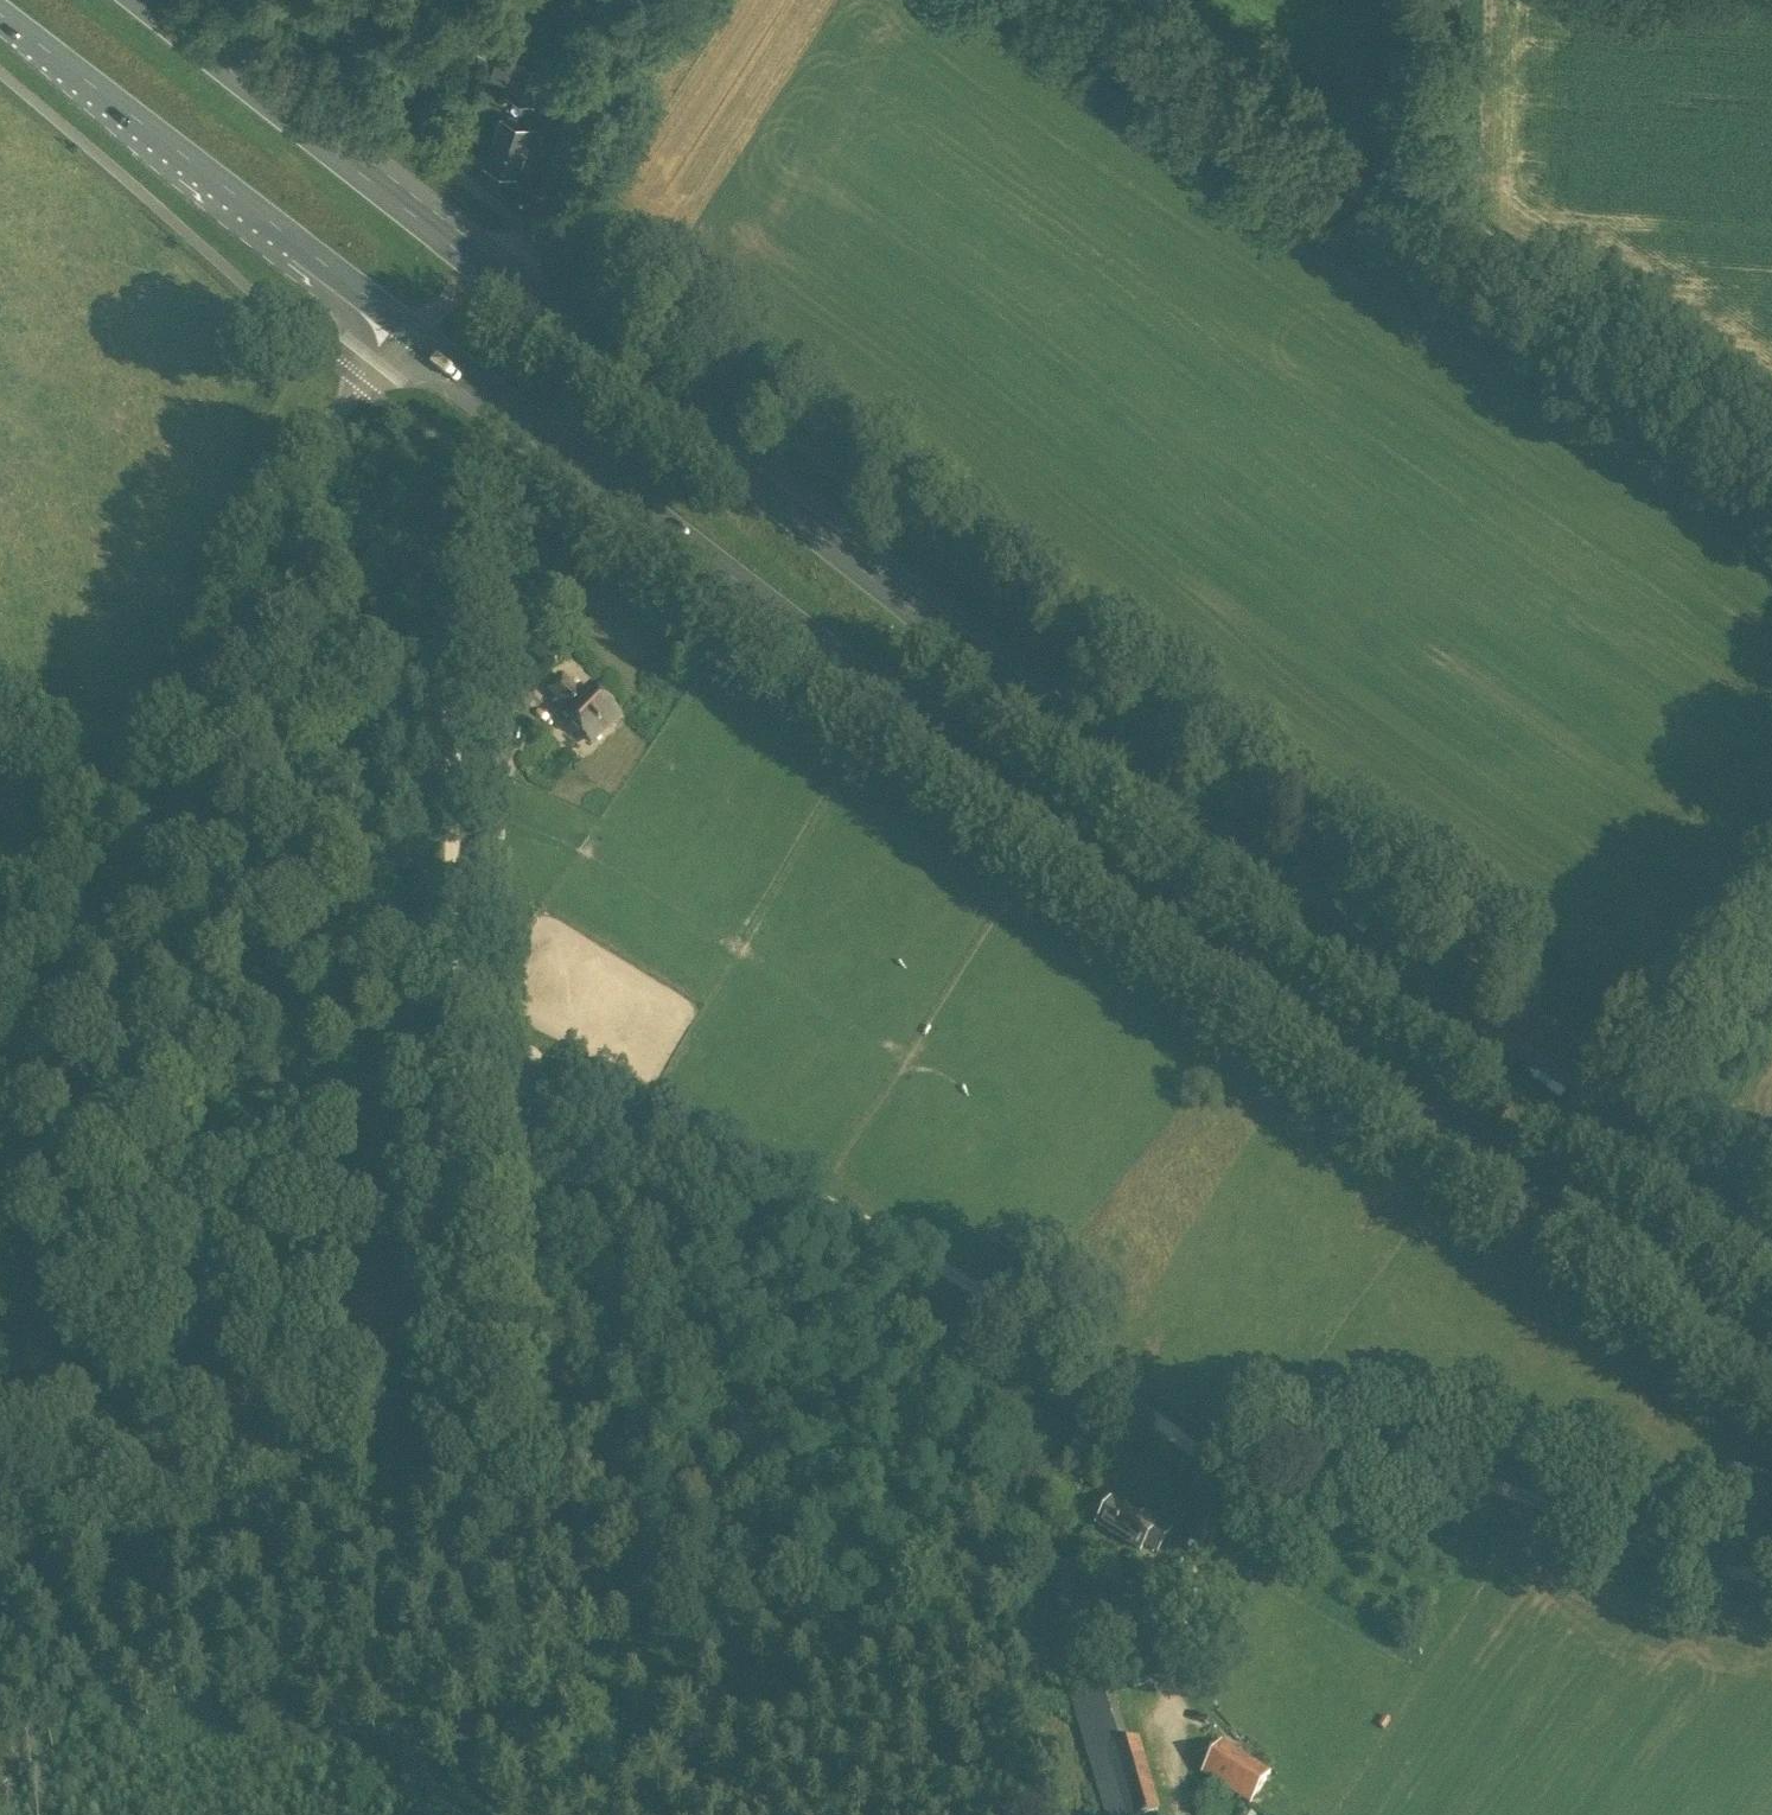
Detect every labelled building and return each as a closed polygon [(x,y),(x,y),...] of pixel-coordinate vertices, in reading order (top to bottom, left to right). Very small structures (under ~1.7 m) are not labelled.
[(520,61),(510,94),(534,101),(545,70),(520,61)] [(502,116),(487,162),(518,172),(533,126),(502,116)] [(564,679),(551,692),(570,710),(564,715),(596,745),(625,718),(596,691),(586,700),(564,679)] [(488,774),(495,775),(506,776),(511,734),(493,732),(488,774)] [(1114,1503),(1098,1526),(1140,1551),(1145,1544),(1157,1551),(1171,1530),(1147,1515),(1143,1521),(1114,1503)] [(1141,1739),(1124,1744),(1106,1676),(1070,1685),(1105,1814),(1143,1814),(1161,1810),(1141,1739)] [(1223,1742),(1220,1746),(1203,1774),(1252,1805),(1271,1773),(1223,1742)]
